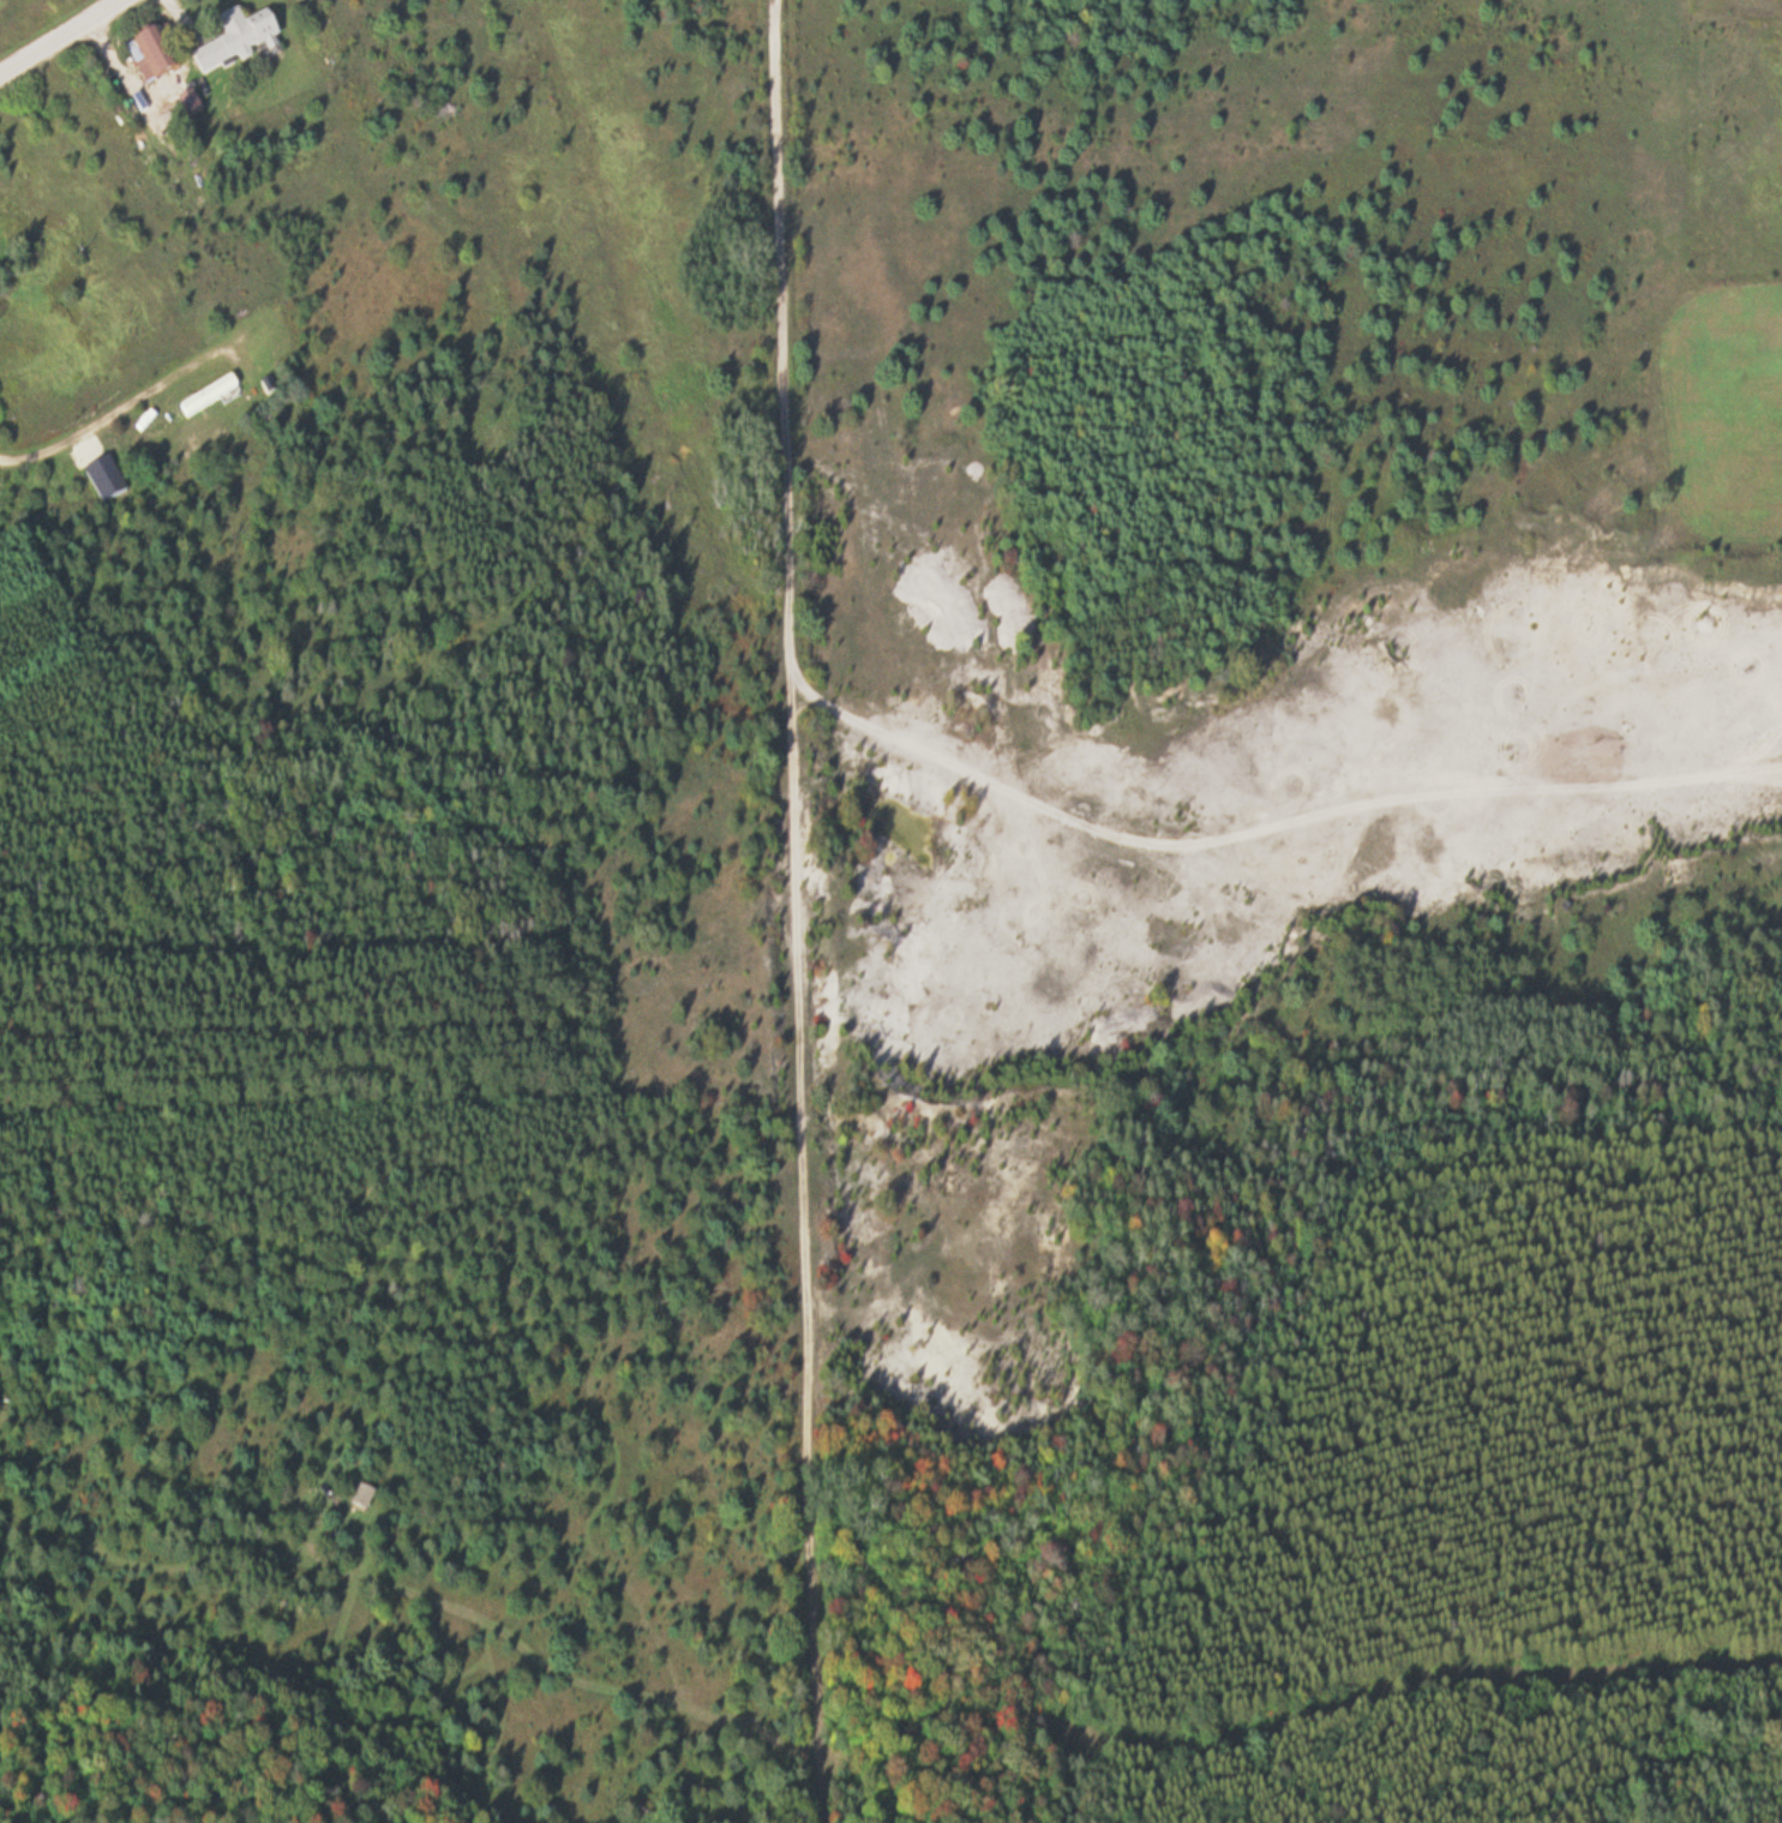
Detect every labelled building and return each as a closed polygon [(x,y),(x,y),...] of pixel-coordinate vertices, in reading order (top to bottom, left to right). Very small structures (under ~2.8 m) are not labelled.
[(195,56),(205,77),(285,40),(273,13),(247,25),(241,13),(219,23),(227,41),(195,56)] [(242,391),(235,378),(181,404),(188,418),(242,391)] [(353,1506),(369,1513),(378,1493),(363,1486),(353,1506)]
